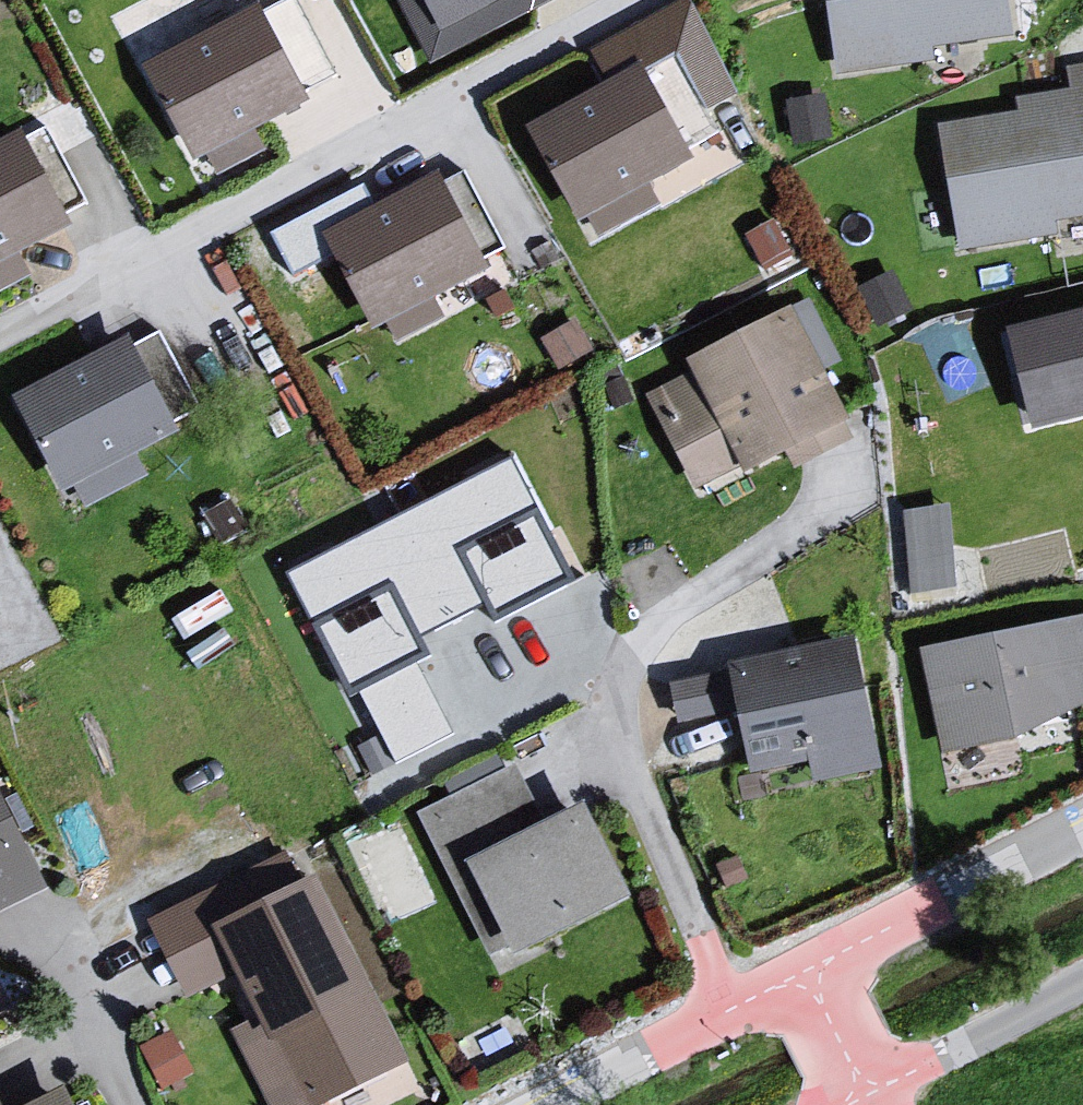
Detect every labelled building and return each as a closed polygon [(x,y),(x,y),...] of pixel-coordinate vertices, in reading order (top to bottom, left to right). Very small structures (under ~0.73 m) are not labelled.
[(430,65),(558,1),(557,0),(397,0),(430,65)] [(841,87),(933,75),(930,58),(1018,49),(1012,0),(828,0),(841,87)] [(253,9),(140,73),(194,160),(306,108),(253,9)] [(673,60),(525,134),(590,250),(664,207),(645,190),(686,166),(689,149),(717,137),(673,60)] [(939,132),(960,265),(1058,251),(1055,229),(1082,226),(1082,71),(1066,74),(1069,102),(1016,106),(1016,117),(939,132)] [(0,152),(0,299),(28,285),(13,263),(90,214),(40,134),(0,152)] [(464,172),(322,238),(323,259),(370,342),(380,337),(397,358),(444,326),(426,304),(513,256),(464,172)] [(791,313),(688,368),(688,381),(647,404),(697,514),(784,465),(789,478),(855,444),(791,313)] [(1000,335),(1025,438),(1082,424),(1082,313),(1000,335)] [(122,350),(11,412),(62,504),(75,501),(84,523),(148,488),(134,458),(198,418),(158,343),(131,358),(122,350)] [(496,604),(573,572),(521,452),(296,547),(386,759),(461,727),(418,626),(492,595),(496,604)] [(952,495),(907,497),(910,580),(955,578),(952,495)] [(919,661),(945,761),(1014,744),(1082,712),(1082,626),(989,646),(919,661)] [(854,650),(727,673),(747,780),(810,777),(810,797),(883,785),(854,650)] [(514,777),(416,824),(500,989),(633,914),(580,814),(542,835),(514,777)] [(46,896),(0,810),(0,924),(46,896)] [(235,925),(209,940),(232,984),(297,1104),(344,1104),(404,1079),(308,888),(235,925)] [(209,940),(235,925),(218,892),(144,932),(180,1006),(232,984),(209,940)]
